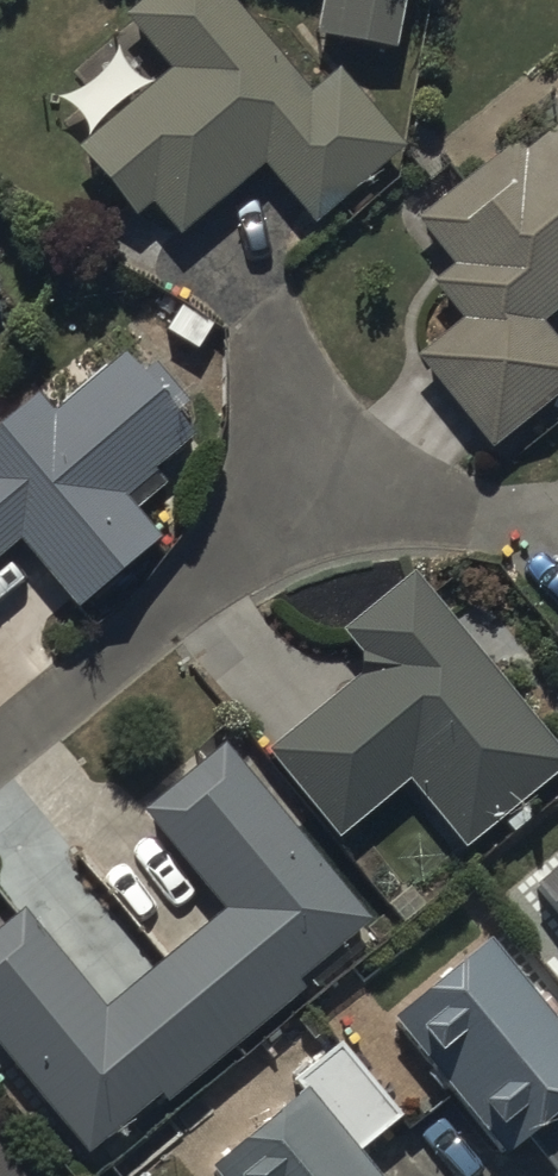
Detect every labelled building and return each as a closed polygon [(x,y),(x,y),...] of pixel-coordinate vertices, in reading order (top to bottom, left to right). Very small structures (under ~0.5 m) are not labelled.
[(168,80),(76,160),(139,233),(156,217),(182,248),(263,177),(315,237),(402,161),(333,81),(310,101),(222,0),(159,0),(124,30),(168,80)] [(315,49),(390,64),(403,0),(325,0),(315,49)] [(557,322),(557,129),(519,161),(512,153),(412,236),(450,281),(432,297),(462,333),(415,372),(489,461),(557,403),(557,359),(540,337),(557,322)] [(141,392),(121,368),(54,426),(39,409),(0,443),(0,569),(17,553),(77,621),(160,549),(125,509),(160,479),(156,475),(189,446),(174,429),(190,415),(157,378),(141,392)] [(407,794),(465,860),(557,779),(557,754),(408,583),(338,644),(358,666),(354,691),(268,763),(340,850),(407,794)] [(370,934),(222,758),(143,824),(223,920),(104,1020),(19,919),(0,936),(0,1061),(90,1168),(160,1108),(165,1115),(304,998),(300,993),(370,934)] [(489,956),(392,1033),(506,1175),(507,1175),(530,1157),(545,1175),(557,1175),(557,1042),(489,956)] [(361,1165),(395,1134),(332,1053),(293,1084),(311,1107),(223,1175),(369,1175),(361,1165)] [(0,1159),(0,1175),(15,1175),(0,1159)]
